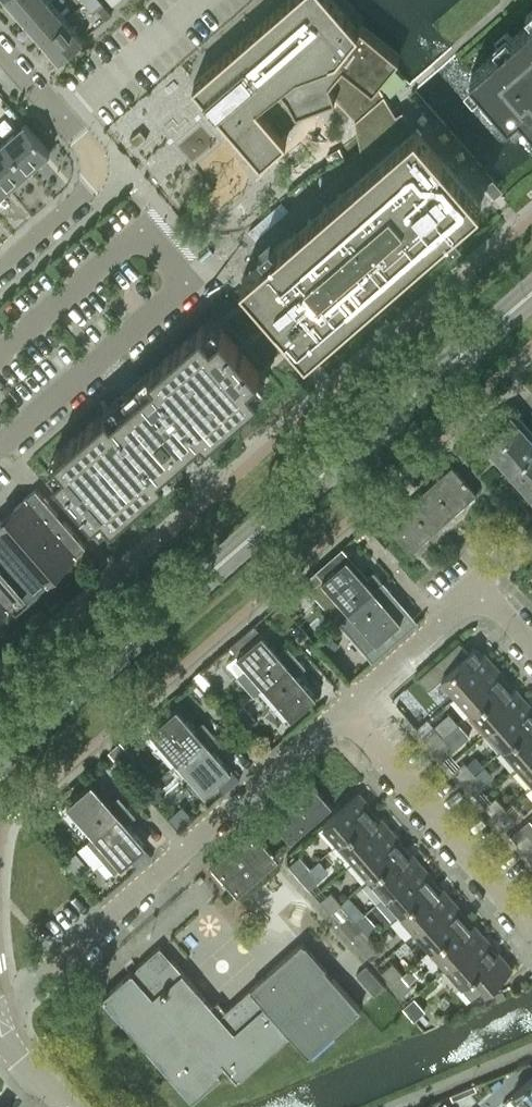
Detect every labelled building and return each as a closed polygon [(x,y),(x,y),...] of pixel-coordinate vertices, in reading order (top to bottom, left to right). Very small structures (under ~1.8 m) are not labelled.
[(44,0),(9,0),(24,17),(44,0)] [(64,17),(49,0),(44,0),(24,17),(41,37),(64,17)] [(103,3),(101,0),(86,0),(85,1),(93,11),(103,3)] [(335,96),(349,112),(377,83),(399,56),(360,24),(357,27),(334,0),(286,0),(194,80),(261,159),(287,136),(281,130),(301,114),(299,110),(335,96)] [(59,58),(82,37),(64,17),(41,37),(59,58)] [(487,56),(471,70),(510,114),(521,105),(531,118),(531,17),(487,56)] [(242,275),(268,304),(307,350),(482,199),(406,108),(400,113),(377,83),(349,112),(355,118),(361,147),(350,158),(362,171),(242,275)] [(29,167),(49,149),(26,123),(6,141),(29,167)] [(140,129),(130,138),(137,146),(147,138),(140,129)] [(29,167),(6,141),(0,147),(0,175),(9,185),(29,167)] [(339,147),(326,153),(331,162),(344,155),(339,147)] [(9,185),(0,175),(0,193),(9,185)] [(492,178),(485,185),(495,196),(498,193),(503,190),(492,178)] [(213,303),(33,459),(100,535),(279,379),(213,303)] [(511,412),(483,437),(531,493),(531,436),(511,412)] [(455,512),(477,492),(452,464),(430,484),(455,512)] [(433,531),(455,512),(430,484),(408,503),(433,531)] [(86,545),(36,488),(14,507),(21,514),(7,526),(1,519),(0,519),(0,608),(18,593),(11,586),(16,581),(28,595),(50,576),(44,569),(57,557),(64,564),(86,545)] [(411,551),(433,531),(408,503),(386,522),(411,551)] [(339,549),(305,578),(339,619),(382,580),(373,571),(365,577),(339,549)] [(383,598),(390,591),(382,581),(349,610),(350,610),(339,619),(365,650),(377,641),(401,619),(383,598)] [(280,653),(262,631),(254,623),(230,645),(248,665),(238,674),(254,693),(264,684),(297,656),(288,646),(280,653)] [(326,631),(316,641),(328,654),(338,645),(326,631)] [(473,647),(469,651),(460,640),(418,677),(429,688),(443,676),(458,693),(493,662),(484,652),(480,655),(473,647)] [(306,666),(304,664),(297,656),(264,684),(292,715),(316,694),(298,673),(306,666)] [(499,676),(502,673),(493,662),(458,693),(473,711),(505,683),(499,676)] [(515,687),(511,690),(505,683),(473,711),(489,729),(524,698),(515,687)] [(531,709),(531,707),(524,698),(489,729),(504,746),(531,722),(531,714),(530,712),(531,709)] [(246,731),(258,720),(244,704),(232,715),(246,731)] [(203,720),(195,727),(177,706),(160,721),(153,713),(137,727),(144,735),(150,729),(178,761),(212,730),(203,720)] [(419,707),(409,718),(417,726),(427,716),(419,707)] [(504,746),(520,764),(531,753),(531,722),(504,746)] [(444,737),(433,746),(443,758),(454,748),(470,735),(459,723),(444,737)] [(434,746),(444,737),(434,725),(423,735),(433,746),(434,746)] [(213,747),(220,740),(212,730),(178,761),(194,779),(191,782),(191,786),(197,794),(202,794),(231,768),(213,747)] [(118,743),(110,750),(118,759),(121,758),(123,748),(118,743)] [(520,764),(531,778),(531,753),(520,764)] [(464,782),(475,772),(465,761),(454,770),(464,782)] [(474,793),(485,784),(475,772),(464,782),(474,793)] [(159,779),(144,792),(149,798),(164,785),(159,779)] [(291,841),(332,805),(309,779),(268,815),(291,841)] [(118,795),(110,802),(92,781),(67,803),(94,834),(127,805),(118,795)] [(365,806),(369,803),(359,792),(324,823),(340,841),(371,813),(365,806)] [(495,817),(506,807),(496,796),(485,805),(495,817)] [(128,822),(136,815),(127,805),(94,834),(87,840),(114,871),(130,858),(143,846),(146,843),(128,822)] [(505,829),(516,819),(506,807),(495,817),(505,829)] [(381,817),(377,821),(371,813),(340,841),(355,859),(390,828),(381,817)] [(396,842),(400,838),(390,828),(355,859),(370,876),(402,849),(396,842)] [(238,895),(278,859),(252,829),(211,865),(238,895)] [(531,847),(531,837),(527,831),(516,841),(526,852),(531,847)] [(68,838),(60,845),(68,854),(76,847),(68,838)] [(143,846),(130,858),(137,865),(149,853),(143,846)] [(412,853),(408,856),(402,849),(370,876),(386,894),(421,863),(412,853)] [(299,876),(310,867),(300,855),(289,864),(299,876)] [(427,877),(431,874),(421,863),(386,894),(401,912),(433,884),(427,877)] [(309,888),(320,878),(310,867),(299,876),(309,888)] [(443,888),(439,891),(433,884),(401,912),(417,930),(452,899),(443,888)] [(330,911),(341,902),(331,890),(320,900),(330,911)] [(458,913),(461,909),(452,899),(417,930),(432,947),(464,920),(458,913)] [(340,923),(351,914),(341,902),(330,911),(340,923)] [(474,923),(470,927),(464,920),(432,947),(448,965),(483,934),(474,923)] [(361,947),(372,938),(362,926),(351,935),(361,947)] [(489,948),(492,945),(483,934),(448,965),(463,982),(460,985),(471,997),(484,986),(488,990),(513,968),(498,951),(494,955),(489,948)] [(371,959),(382,949),(372,938),(361,947),(371,959)] [(309,1053),(360,1007),(302,941),(226,1009),(218,1000),(212,1006),(196,988),(197,987),(160,945),(103,995),(194,1098),(221,1074),(217,1068),(224,1062),(237,1077),(289,1031),(309,1053)] [(392,982),(403,973),(392,961),(382,971),(392,982)] [(374,994),(384,986),(366,965),(356,974),(374,994)] [(402,994),(413,985),(403,973),(392,982),(402,994)] [(502,990),(493,994),(496,1001),(505,997),(502,990)] [(404,1005),(417,1020),(427,1011),(414,997),(404,1005)] [(512,1093),(524,1106),(531,1106),(531,1076),(512,1093)]
